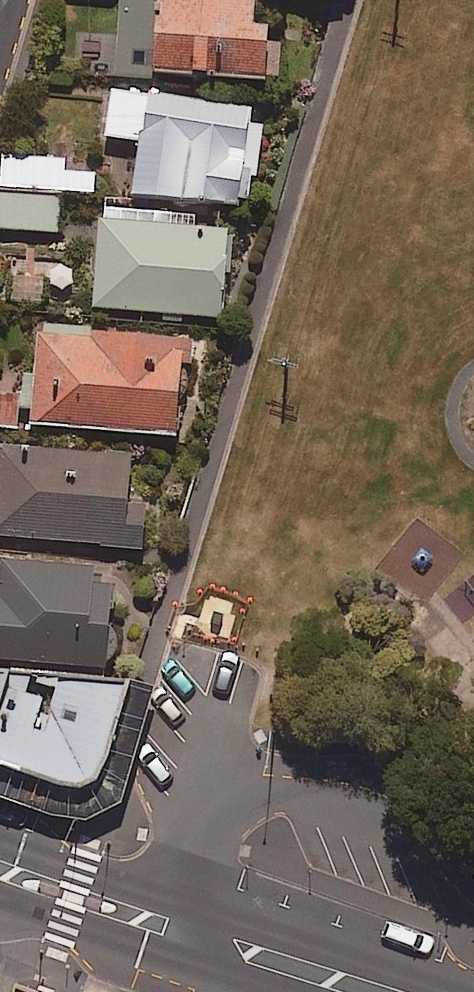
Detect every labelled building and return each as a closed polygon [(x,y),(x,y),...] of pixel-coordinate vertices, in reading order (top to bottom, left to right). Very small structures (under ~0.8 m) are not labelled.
[(248,0),(117,0),(118,69),(259,68),(259,12),(248,12),(248,0)] [(245,102),(110,83),(103,132),(137,137),(130,188),(241,203),(245,174),(252,175),(260,120),(243,117),(245,102)] [(61,168),(61,159),(0,159),(0,227),(60,227),(60,196),(91,196),(91,168),(61,168)] [(218,313),(224,222),(192,220),(193,212),(99,205),(92,304),(218,313)] [(0,273),(0,299),(40,301),(42,275),(0,273)] [(178,331),(36,321),(28,423),(171,433),(178,331)] [(15,424),(18,392),(0,391),(0,423),(15,424)] [(139,544),(142,508),(124,507),(129,452),(0,441),(0,533),(139,544)] [(0,553),(0,654),(101,665),(111,564),(0,553)] [(117,678),(0,668),(0,768),(77,796),(117,678)]
